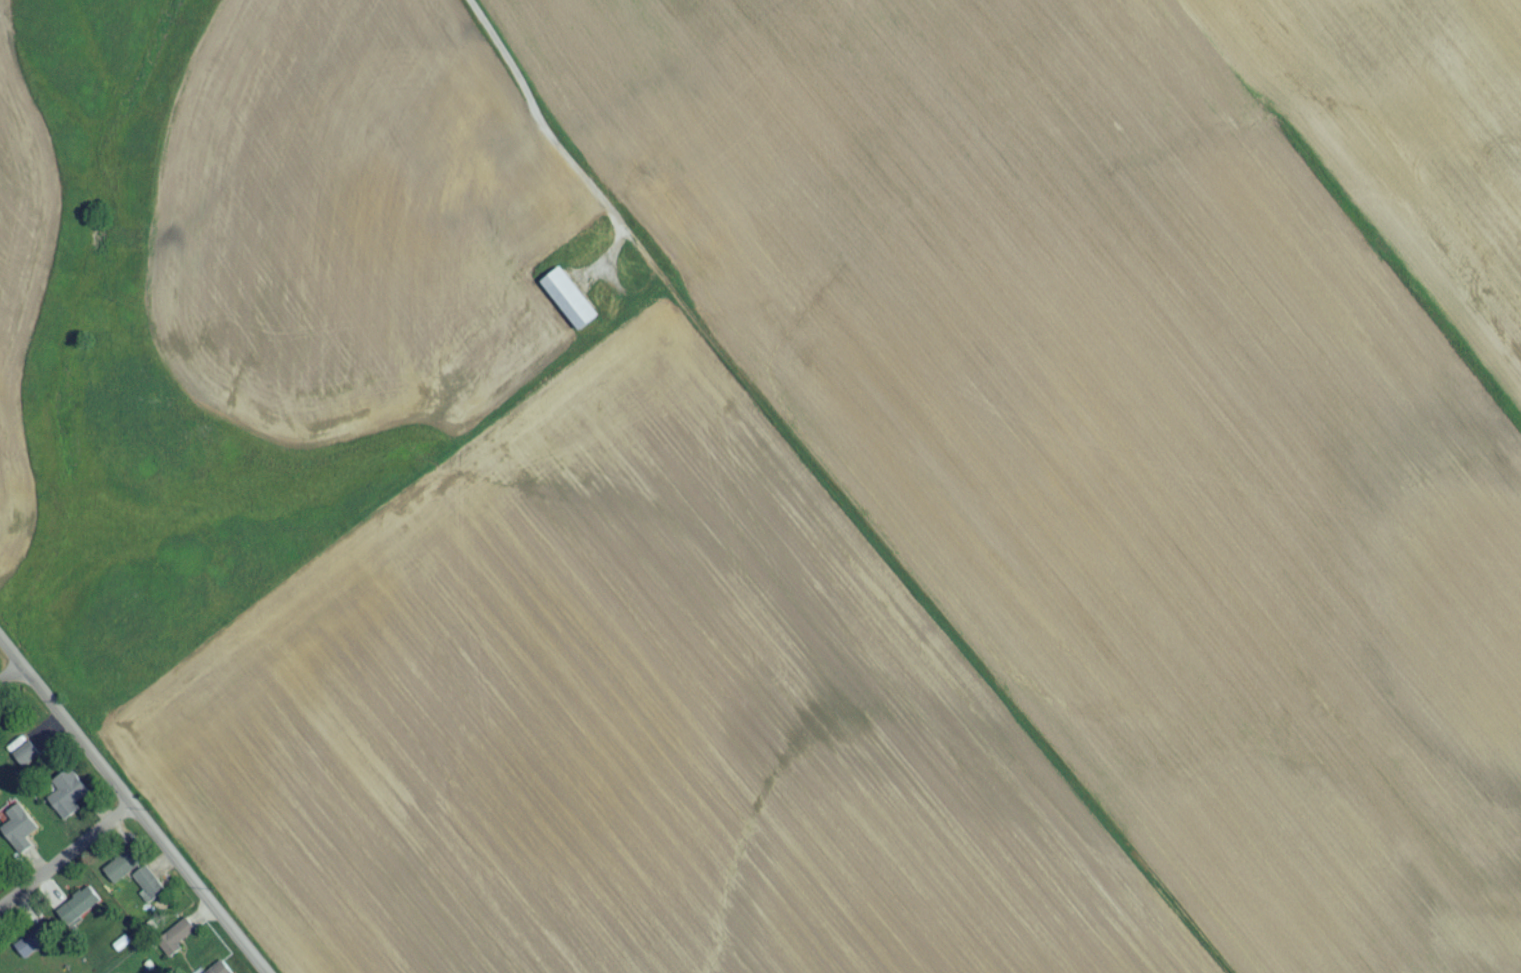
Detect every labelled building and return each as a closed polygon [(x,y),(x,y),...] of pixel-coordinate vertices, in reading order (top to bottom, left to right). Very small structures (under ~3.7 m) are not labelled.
[(541,287),(579,338),(599,322),(561,272),(541,287)] [(23,773),(39,760),(28,747),(13,759),(23,773)] [(87,800),(74,777),(56,787),(60,794),(48,801),(63,827),(80,817),(74,807),(87,800)] [(20,858),(31,848),(28,845),(39,834),(21,814),(0,834),(0,837),(20,858)] [(142,869),(131,855),(103,877),(115,891),(142,869)] [(132,881),(148,908),(165,898),(149,872),(132,881)] [(56,918),(72,935),(102,906),(86,890),(56,918)] [(178,949),(196,938),(187,925),(156,945),(168,963),(182,955),(178,949)] [(15,949),(24,964),(53,945),(44,930),(15,949)]
